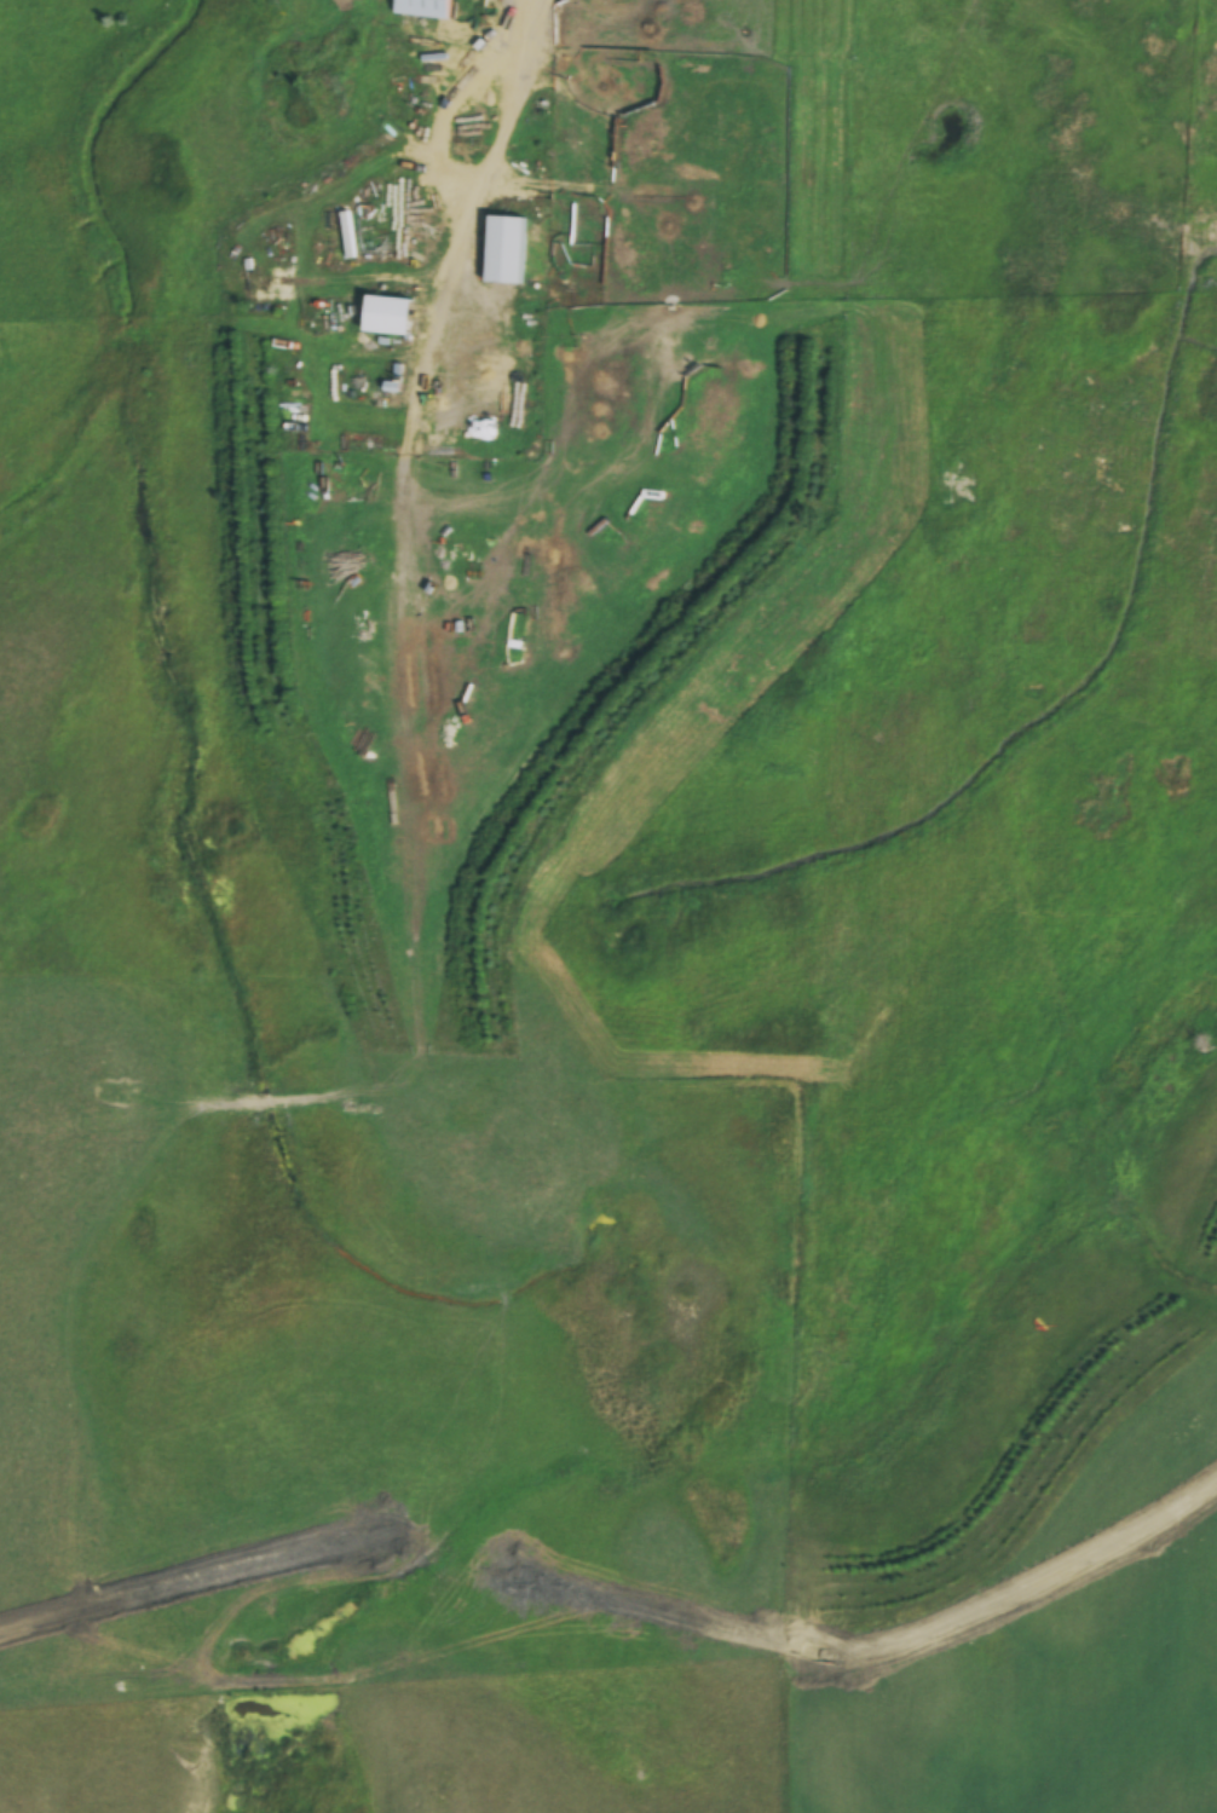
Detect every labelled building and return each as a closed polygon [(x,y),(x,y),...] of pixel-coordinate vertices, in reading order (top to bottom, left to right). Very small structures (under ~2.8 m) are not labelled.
[(450,0),(397,0),(395,16),(449,21),(450,0)] [(479,32),(533,38),(537,0),(483,0),(479,32)] [(526,219),(490,217),(486,284),(523,285),(526,219)]
